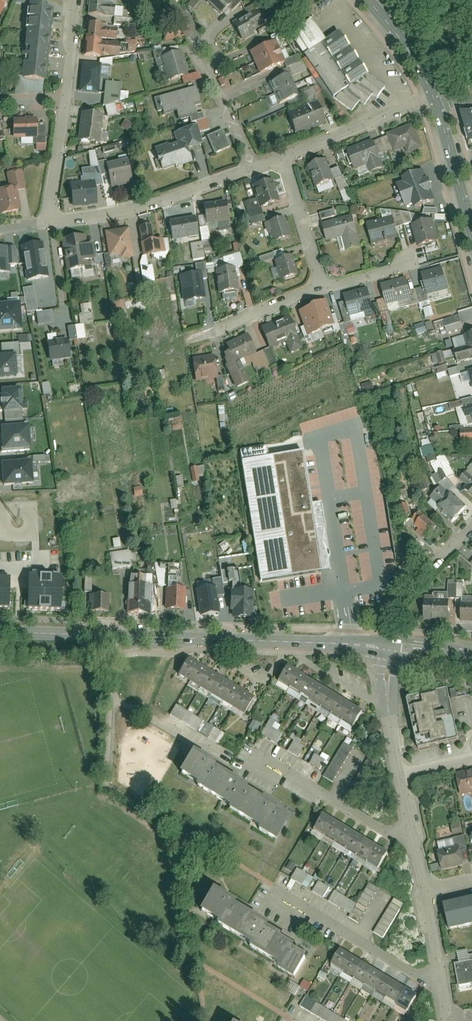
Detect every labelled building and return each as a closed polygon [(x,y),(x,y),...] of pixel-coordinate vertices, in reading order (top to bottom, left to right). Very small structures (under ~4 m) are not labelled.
[(2,16),(9,0),(0,0),(0,16),(2,16)] [(89,14),(115,17),(116,6),(103,5),(103,0),(90,0),(89,14)] [(232,0),(208,0),(206,1),(220,15),(234,2),(232,0)] [(28,4),(22,81),(46,83),(52,5),(28,4)] [(263,25),(256,12),(232,25),(239,38),(263,25)] [(288,31),(331,98),(353,111),(358,102),(365,106),(372,95),(378,99),(385,87),(366,76),(338,33),(325,41),(310,17),(288,31)] [(102,26),(88,25),(85,58),(100,59),(100,56),(121,58),(122,43),(101,42),(102,26)] [(278,64),(270,45),(251,53),(259,72),(278,64)] [(186,77),(180,53),(164,57),(171,81),(186,77)] [(101,66),(82,65),(80,93),(99,95),(100,80),(101,66)] [(300,95),(292,76),(274,84),(282,102),(300,95)] [(105,82),(105,116),(117,116),(117,111),(122,111),(122,100),(128,100),(128,92),(121,92),(121,82),(105,82)] [(195,86),(155,99),(160,117),(177,111),(180,120),(198,115),(195,105),(201,103),(195,86)] [(324,124),(318,104),(289,113),(296,134),(324,124)] [(461,112),(467,130),(463,131),(468,144),(471,143),(471,112),(461,112)] [(98,116),(83,114),(79,141),(95,143),(98,116)] [(38,139),(37,118),(13,119),(13,140),(38,139)] [(423,148),(412,125),(387,136),(395,153),(404,149),(407,156),(423,148)] [(175,143),(154,149),(161,170),(175,166),(176,169),(193,164),(188,150),(203,145),(197,127),(173,135),(175,143)] [(229,147),(222,130),(207,137),(214,154),(229,147)] [(383,170),(372,143),(348,152),(355,170),(366,166),(370,175),(383,170)] [(127,161),(106,166),(113,190),(133,185),(127,161)] [(324,162),(308,168),(315,189),(332,183),(324,162)] [(20,169),(7,172),(10,189),(0,191),(0,216),(20,212),(16,194),(24,192),(20,169)] [(433,202),(421,172),(402,179),(404,185),(398,187),(405,205),(412,203),(414,209),(433,202)] [(278,203),(270,183),(254,189),(262,208),(278,203)] [(96,188),(72,192),(74,207),(98,204),(96,188)] [(229,220),(226,203),(204,206),(206,223),(229,220)] [(353,218),(322,226),(327,241),(342,237),(346,252),(361,248),(353,218)] [(199,237),(195,219),(170,223),(173,242),(199,237)] [(281,220),(266,225),(272,244),(288,239),(281,220)] [(398,237),(393,220),(371,227),(375,243),(398,237)] [(152,227),(140,228),(144,258),(159,256),(157,242),(154,242),(152,227)] [(441,247),(435,227),(419,231),(424,251),(441,247)] [(131,229),(105,233),(108,253),(109,258),(120,256),(121,261),(135,259),(131,229)] [(82,238),(62,241),(67,271),(87,268),(82,238)] [(49,276),(43,241),(21,245),(28,280),(49,276)] [(204,253),(212,253),(211,242),(191,243),(192,260),(205,260),(204,253)] [(0,248),(0,273),(12,273),(12,266),(18,266),(17,247),(0,248)] [(271,254),(259,257),(261,263),(273,260),(271,254)] [(297,277),(291,258),(276,263),(282,282),(297,277)] [(448,290),(442,268),(421,274),(428,296),(448,290)] [(201,270),(180,273),(184,301),(206,297),(201,270)] [(232,270),(216,273),(219,296),(235,293),(232,270)] [(412,299),(407,279),(382,285),(387,305),(412,299)] [(35,287),(24,288),(25,312),(36,311),(35,287)] [(374,309),(369,291),(346,297),(351,316),(374,309)] [(124,300),(113,302),(114,316),(126,314),(124,300)] [(334,325),(324,302),(300,312),(310,335),(334,325)] [(0,304),(0,333),(23,332),(21,303),(0,304)] [(80,324),(93,324),(92,304),(80,305),(80,324)] [(434,323),(436,331),(445,328),(447,334),(463,330),(460,322),(471,318),(471,308),(458,312),(459,316),(434,323)] [(37,312),(38,325),(53,324),(52,311),(37,312)] [(390,312),(381,313),(382,324),(391,323),(390,312)] [(303,349),(290,318),(266,327),(274,347),(286,342),(291,354),(303,349)] [(415,327),(418,335),(427,332),(424,323),(415,327)] [(85,339),(84,325),(68,326),(69,340),(85,339)] [(457,339),(460,348),(446,352),(450,368),(471,361),(471,335),(457,339)] [(256,355),(248,337),(228,346),(233,356),(223,360),(236,388),(249,382),(239,362),(256,355)] [(69,342),(48,344),(50,361),(71,358),(69,342)] [(0,356),(0,378),(18,377),(17,357),(21,357),(20,343),(2,345),(3,356),(0,356)] [(217,356),(192,359),(195,381),(220,378),(217,356)] [(446,365),(435,367),(438,382),(449,380),(446,365)] [(44,395),(51,394),(49,383),(42,384),(44,395)] [(23,412),(22,390),(4,391),(4,396),(1,396),(1,406),(4,406),(5,413),(23,412)] [(450,403),(451,410),(463,407),(461,401),(450,403)] [(464,407),(466,417),(471,416),(471,405),(464,407)] [(31,449),(29,426),(2,428),(4,452),(31,449)] [(471,442),(471,428),(461,430),(464,443),(471,442)] [(302,452),(267,457),(265,447),(240,451),(259,580),(330,570),(320,503),(310,504),(302,452)] [(33,461),(2,464),(4,488),(35,485),(33,461)] [(204,466),(192,467),(193,483),(205,482),(204,466)] [(471,497),(471,477),(465,471),(459,478),(467,486),(464,490),(471,497)] [(335,479),(335,489),(348,489),(347,481),(357,481),(357,475),(346,475),(346,478),(335,479)] [(430,498),(456,521),(467,508),(451,494),(448,497),(438,489),(430,498)] [(414,521),(429,536),(438,527),(422,512),(414,521)] [(135,550),(110,552),(112,569),(136,567),(135,550)] [(224,584),(240,581),(238,568),(222,571),(224,584)] [(361,570),(364,581),(373,579),(371,568),(361,570)] [(65,609),(66,572),(27,571),(26,609),(65,609)] [(14,573),(0,572),(0,609),(13,609),(14,573)] [(128,575),(128,612),(149,612),(149,575),(128,575)] [(167,587),(167,610),(182,610),(183,588),(167,587)] [(232,588),(230,615),(252,616),(254,589),(232,588)] [(219,593),(201,592),(200,610),(218,611),(219,593)] [(92,595),(92,611),(106,611),(106,595),(92,595)] [(449,620),(449,602),(423,602),(423,620),(449,620)] [(471,620),(471,606),(462,606),(462,620),(471,620)] [(189,660),(179,676),(244,716),(254,699),(189,660)] [(287,668),(277,683),(353,729),(362,713),(287,668)] [(446,689),(406,698),(418,749),(458,740),(446,689)] [(170,716),(219,743),(225,733),(176,706),(170,716)] [(276,744),(282,734),(278,731),(281,726),(275,723),(278,718),(273,715),(261,735),(276,744)] [(252,721),(249,729),(257,732),(259,723),(252,721)] [(287,751),(298,758),(304,747),(294,741),(287,751)] [(343,742),(325,778),(335,783),(352,746),(343,742)] [(216,763),(191,749),(178,771),(196,781),(195,783),(227,802),(226,805),(255,822),(253,826),(278,840),(291,819),(279,812),(281,808),(248,789),(249,786),(214,766),(216,763)] [(309,763),(318,770),(325,760),(316,753),(309,763)] [(455,775),(461,798),(471,795),(471,770),(455,775)] [(323,815),(313,831),(378,870),(388,854),(323,815)] [(460,824),(451,826),(453,835),(461,833),(460,824)] [(457,846),(437,851),(442,871),(466,865),(462,848),(468,847),(465,834),(454,837),(457,846)] [(308,888),(314,878),(298,868),(291,878),(308,888)] [(313,891),(328,901),(335,890),(319,881),(313,891)] [(370,883),(350,918),(360,924),(364,916),(380,889),(370,883)] [(233,899),(208,885),(196,906),(214,917),(212,919),(245,938),(243,941),(273,958),(271,961),(296,976),(308,954),(296,948),(298,944),(265,925),(267,922),(232,902),(233,899)] [(442,904),(448,930),(471,925),(471,897),(442,904)] [(395,898),(374,932),(384,938),(405,904),(395,898)] [(337,944),(326,963),(403,1009),(415,990),(337,944)] [(454,963),(458,986),(471,983),(471,954),(468,955),(469,961),(454,963)] [(307,991),(311,984),(304,980),(300,987),(307,991)] [(299,1008),(323,1020),(348,1020),(305,997),(299,1008)]
